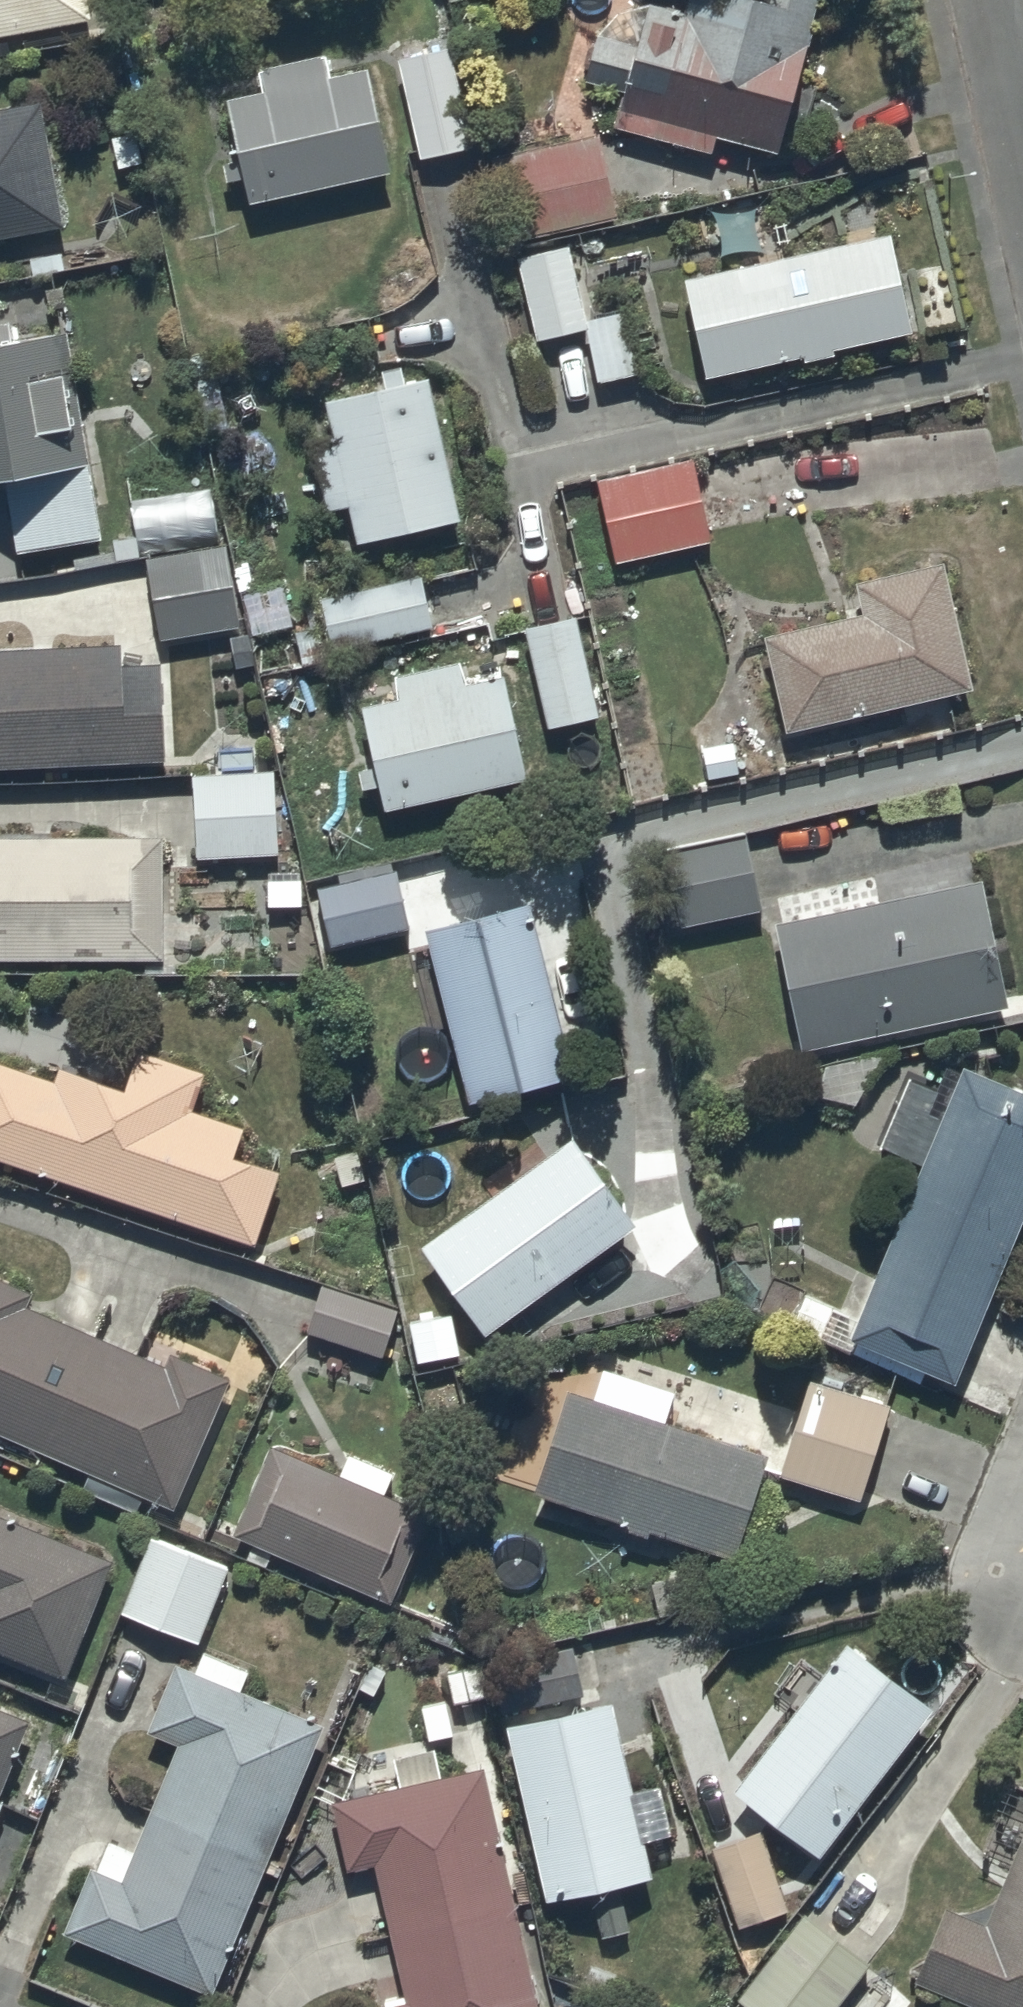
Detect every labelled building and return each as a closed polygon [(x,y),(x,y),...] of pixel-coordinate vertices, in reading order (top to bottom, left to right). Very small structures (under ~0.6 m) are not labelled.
[(88,0),(0,0),(0,22),(89,7),(88,0)] [(613,114),(711,142),(716,125),(776,142),(785,109),(810,116),(821,76),(791,67),(810,0),(620,0),(618,1),(616,2),(614,4),(612,5),(610,7),(609,8),(607,10),(605,12),(604,14),(602,15),(601,18),(599,19),(598,22),(597,24),(596,26),(595,28),(594,30),(593,32),(592,35),(586,68),(623,77),(613,114)] [(451,33),(396,47),(419,148),(474,136),(451,33)] [(392,159),(369,51),(331,63),(326,41),(258,56),(262,74),(227,82),(240,144),(222,148),(227,171),(244,167),(249,189),(392,159)] [(63,215),(39,89),(0,96),(0,227),(63,215)] [(617,207),(600,123),(492,148),(509,229),(617,207)] [(887,219),(683,264),(704,364),(801,344),(803,349),(832,343),(831,336),(908,320),(887,219)] [(569,231),(517,245),(536,329),(586,318),(598,373),(639,364),(626,301),(586,310),(569,231)] [(99,524),(60,301),(0,311),(0,468),(12,539),(99,524)] [(459,508),(428,363),(403,365),(400,350),(379,354),(383,371),(324,384),(333,427),(311,432),(326,500),(349,495),(356,530),(459,508)] [(695,447),(597,467),(615,555),(713,535),(695,447)] [(227,534),(145,548),(160,633),(241,619),(227,534)] [(863,599),(763,621),(786,718),(791,717),(793,726),(841,714),(840,710),(887,699),(889,705),(943,693),(942,686),(971,679),(940,547),(855,567),(863,599)] [(434,617),(424,566),(323,587),(333,637),(434,617)] [(572,605),(522,617),(547,717),(596,705),(572,605)] [(161,652),(121,654),(120,634),(0,638),(0,756),(164,750),(161,652)] [(526,764),(502,661),(461,667),(458,652),(395,667),(399,684),(360,693),(374,753),(358,757),(363,780),(380,776),(384,797),(526,764)] [(278,845),(273,760),(191,764),(195,849),(278,845)] [(761,898),(743,816),(664,836),(681,915),(761,898)] [(164,947),(164,826),(0,826),(0,947),(164,947)] [(395,859),(317,876),(329,936),(407,920),(395,859)] [(984,866),(774,910),(800,1040),(1010,999),(984,866)] [(528,886),(423,913),(467,1090),(572,1064),(528,886)] [(253,1233),(278,1159),(233,1143),(243,1116),(191,1099),(206,1056),(139,1033),(126,1071),(61,1049),(54,1071),(0,1052),(0,1146),(253,1233)] [(1022,1206),(1022,1076),(949,1044),(934,1078),(910,1067),(882,1132),(925,1151),(850,1323),(858,1327),(851,1343),(920,1373),(928,1356),(953,1367),(1022,1206)] [(636,1212),(572,1124),(419,1232),(483,1320),(636,1212)] [(175,1497),(231,1369),(169,1342),(164,1355),(25,1295),(32,1280),(0,1267),(0,1421),(175,1497)] [(400,1299),(322,1273),(307,1322),(384,1346),(400,1299)] [(565,1375),(533,1478),(625,1509),(623,1515),(645,1523),(647,1517),(735,1547),(771,1443),(666,1407),(675,1381),(604,1356),(594,1385),(565,1375)] [(889,1394),(810,1370),(780,1467),(860,1491),(889,1394)] [(269,1435),(232,1524),(255,1533),(248,1552),(265,1559),(273,1541),(389,1589),(427,1497),(388,1481),(395,1463),(349,1444),(341,1465),(269,1435)] [(0,1507),(0,1643),(64,1668),(111,1551),(0,1507)] [(230,1557),(149,1525),(121,1604),(200,1634),(230,1557)] [(789,1700),(732,1775),(818,1842),(935,1694),(848,1625),(816,1665),(801,1653),(773,1688),(789,1700)] [(572,1632),(490,1651),(502,1703),(584,1685),(572,1632)] [(211,1985),(320,1715),(241,1679),(249,1660),(202,1642),(195,1660),(178,1653),(150,1721),(177,1732),(132,1844),(107,1834),(97,1859),(92,1857),(64,1925),(211,1985)] [(646,1679),(505,1713),(546,1889),(589,1879),(601,1934),(631,1927),(618,1874),(652,1866),(644,1832),(674,1825),(662,1775),(632,1782),(626,1759),(663,1750),(646,1679)] [(0,1699),(0,1804),(3,1796),(40,1811),(74,1729),(0,1699)] [(526,1950),(544,1945),(532,1892),(516,1896),(485,1757),(442,1766),(437,1741),(394,1750),(400,1775),(329,1791),(344,1860),(376,1853),(407,1991),(377,1998),(379,2006),(539,2006),(526,1950)] [(787,1900),(761,1818),(713,1835),(739,1915),(787,1900)] [(986,1916),(945,1899),(915,1970),(1003,2006),(1022,2006),(1022,1825),(986,1916)] [(805,1901),(734,1987),(738,1989),(724,2006),(829,2006),(871,1952),(805,1901)]
